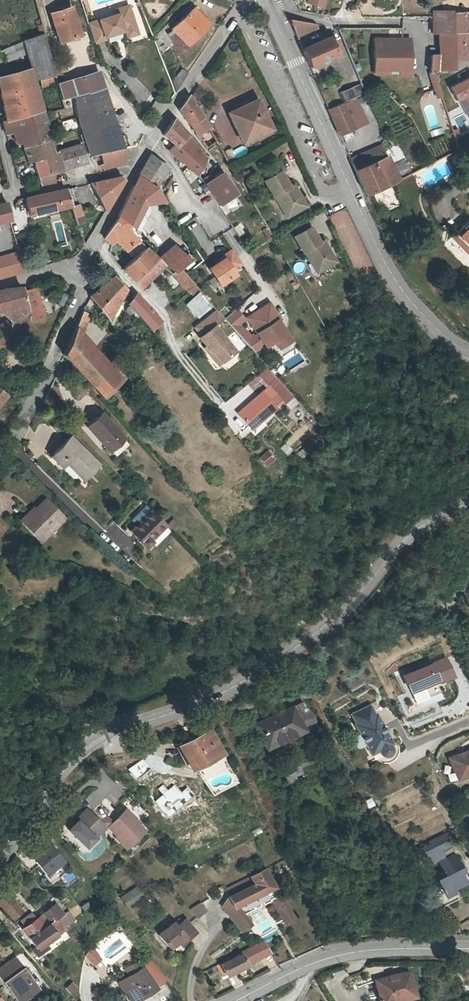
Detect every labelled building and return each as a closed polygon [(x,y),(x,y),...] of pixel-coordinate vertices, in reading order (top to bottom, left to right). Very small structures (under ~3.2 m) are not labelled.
[(304,5),(320,11),(323,0),(306,0),(304,5)] [(69,33),(70,38),(79,35),(71,8),(51,15),(58,37),(69,33)] [(124,33),(125,34),(128,35),(133,34),(135,31),(128,8),(116,12),(116,14),(86,23),(93,47),(105,43),(104,41),(124,33)] [(166,34),(167,37),(174,34),(185,45),(206,25),(191,10),(170,30),(172,32),(166,34)] [(451,11),(452,59),(468,58),(468,10),(451,11)] [(452,68),(452,59),(451,11),(442,11),(442,20),(442,33),(437,33),(439,53),(429,55),(430,72),(432,71),(452,68)] [(442,20),(442,11),(433,12),(433,16),(433,20),(442,20)] [(312,28),(312,23),(289,19),(296,35),(312,28)] [(128,35),(125,34),(126,36),(127,40),(137,37),(136,33),(135,31),(133,34),(128,35)] [(21,41),(24,51),(29,68),(32,78),(39,77),(53,74),(43,33),(21,41)] [(59,42),(70,38),(69,33),(58,37),(59,42)] [(331,40),(329,35),(301,48),(309,66),(337,54),(334,49),(331,40)] [(335,38),(331,40),(334,49),(339,47),(335,38)] [(373,38),(373,73),(388,73),(388,69),(388,63),(399,63),(399,69),(409,69),(409,38),(373,38)] [(7,58),(24,51),(21,41),(3,48),(7,58)] [(29,68),(0,75),(0,91),(5,119),(41,110),(32,78),(29,68)] [(179,70),(170,84),(173,92),(185,74),(179,70)] [(60,100),(73,97),(103,89),(98,72),(69,79),(70,83),(56,87),(60,100)] [(55,82),(53,74),(39,77),(41,84),(55,82)] [(449,85),(457,102),(466,98),(468,106),(468,76),(449,85)] [(89,155),(100,152),(122,148),(117,134),(103,89),(73,97),(76,116),(85,141),(89,155)] [(177,110),(189,126),(201,117),(186,95),(177,110)] [(365,123),(353,96),(341,101),(328,108),(339,134),(354,126),(355,127),(365,123)] [(272,129),(257,99),(228,113),(242,142),(272,129)] [(20,142),(21,146),(50,138),(41,110),(5,119),(1,120),(5,134),(13,132),(15,143),(20,142)] [(201,117),(189,126),(198,139),(205,148),(216,139),(201,117)] [(162,135),(166,138),(172,144),(174,146),(181,140),(186,136),(182,132),(171,119),(162,135)] [(181,140),(185,145),(190,141),(186,136),(181,140)] [(54,153),(50,138),(21,146),(26,166),(32,165),(38,186),(54,182),(52,171),(61,169),(56,152),(54,153)] [(172,144),(167,150),(168,151),(176,159),(180,162),(183,160),(188,166),(186,168),(196,175),(197,174),(197,173),(205,158),(194,146),(189,150),(185,145),(181,140),(174,146),(172,144)] [(194,146),(190,141),(185,145),(189,150),(194,146)] [(56,151),(56,152),(61,169),(86,161),(80,144),(56,151)] [(123,148),(122,148),(100,152),(103,166),(126,163),(123,148)] [(382,186),(383,187),(391,182),(398,179),(387,155),(385,156),(381,149),(352,162),(366,193),(382,186)] [(149,156),(143,167),(161,177),(167,168),(149,156)] [(152,188),(154,187),(161,177),(143,167),(139,174),(152,188)] [(220,172),(203,183),(207,189),(217,204),(222,200),(233,193),(220,172)] [(279,204),(286,217),(303,208),(295,192),(290,194),(287,188),(279,172),(261,181),(270,198),(271,197),(276,206),(279,204)] [(139,174),(132,188),(147,199),(161,203),(163,203),(154,187),(152,188),(139,174)] [(88,183),(103,211),(121,179),(118,176),(88,183)] [(25,214),(69,206),(63,188),(21,197),(25,214)] [(132,226),(147,199),(132,188),(116,217),(117,217),(128,226),(131,227),(132,226)] [(233,193),(222,200),(224,203),(235,196),(233,193)] [(8,219),(6,213),(5,201),(0,202),(0,221),(8,219)] [(283,219),(286,217),(279,204),(276,206),(283,219)] [(79,215),(76,205),(69,207),(73,217),(79,215)] [(372,265),(346,208),(327,216),(353,273),(372,265)] [(455,232),(468,219),(468,218),(467,216),(453,229),(455,232)] [(125,251),(138,240),(127,228),(128,226),(117,217),(108,229),(103,239),(110,244),(114,239),(125,251)] [(455,232),(468,247),(468,219),(455,232)] [(302,253),(307,262),(311,259),(318,272),(334,263),(326,247),(321,250),(318,244),(310,227),(292,237),(301,253),(302,253)] [(123,273),(131,281),(155,258),(139,242),(138,240),(125,251),(132,258),(121,268),(123,273)] [(177,245),(160,261),(172,274),(178,268),(189,259),(189,258),(177,245)] [(0,256),(0,275),(24,269),(19,251),(0,256)] [(239,276),(235,270),(242,264),(233,251),(207,268),(221,288),(239,276)] [(178,268),(188,279),(203,265),(194,253),(189,258),(189,259),(178,268)] [(162,266),(155,258),(131,281),(139,289),(162,266)] [(313,274),(318,272),(311,259),(307,262),(313,274)] [(188,279),(178,268),(172,274),(170,275),(187,293),(194,286),(188,279)] [(108,317),(122,293),(110,279),(91,295),(88,296),(108,317)] [(33,286),(20,290),(27,312),(29,317),(41,313),(33,286)] [(0,289),(0,312),(10,318),(18,323),(27,312),(20,290),(19,288),(1,289),(0,289)] [(211,306),(199,293),(186,304),(198,318),(211,306)] [(149,330),(158,321),(133,294),(124,302),(149,330)] [(268,303),(245,317),(264,346),(272,341),(276,348),(289,340),(276,321),(278,319),(268,303)] [(217,313),(215,310),(194,329),(201,338),(199,340),(207,348),(212,354),(214,353),(223,363),(236,352),(214,327),(223,319),(217,313)] [(62,354),(90,384),(104,370),(75,343),(86,320),(84,314),(80,311),(62,354)] [(10,318),(0,326),(0,346),(18,323),(10,318)] [(243,342),(253,353),(260,348),(251,335),(243,342)] [(212,354),(207,348),(205,350),(220,367),(223,363),(214,353),(212,354)] [(111,364),(104,370),(90,384),(101,396),(123,375),(111,364)] [(262,381),(266,386),(274,379),(266,370),(258,376),(262,381)] [(258,376),(247,386),(251,390),(262,381),(258,376)] [(274,379),(266,386),(268,388),(236,415),(247,428),(258,419),(260,422),(275,409),(272,407),(279,401),(287,394),(274,379)] [(97,437),(94,440),(110,454),(122,438),(96,416),(87,428),(97,437)] [(249,431),(260,422),(258,419),(247,428),(249,431)] [(84,431),(94,440),(97,437),(87,428),(84,431)] [(64,466),(61,468),(70,479),(75,479),(78,475),(84,482),(98,468),(71,439),(54,455),(61,463),(64,466)] [(258,458),(267,468),(276,459),(267,450),(258,458)] [(59,465),(61,463),(54,455),(51,457),(59,465)] [(38,539),(51,526),(61,516),(45,500),(22,523),(38,539)] [(131,532),(140,541),(138,543),(145,550),(152,543),(150,542),(165,528),(151,512),(131,532)] [(64,519),(61,516),(51,526),(54,529),(64,519)] [(41,542),(54,529),(51,526),(38,539),(41,542)] [(304,707),(255,730),(266,752),(302,735),(303,737),(309,740),(315,737),(316,731),(304,707)] [(389,745),(391,744),(374,715),(372,716),(367,707),(348,718),(354,727),(352,727),(370,757),(371,756),(378,755),(379,756),(380,757),(381,757),(383,758),(385,757),(386,757),(388,756),(389,756),(390,754),(390,753),(391,752),(391,751),(391,749),(391,748),(390,746),(389,745)] [(184,758),(188,766),(191,766),(208,759),(209,760),(220,755),(210,733),(177,747),(183,758),(184,758)] [(397,754),(391,744),(389,745),(390,746),(391,748),(391,749),(391,751),(391,752),(390,753),(390,754),(389,756),(388,756),(386,757),(385,757),(383,758),(381,757),(380,757),(379,756),(378,755),(372,762),(374,763),(375,764),(377,764),(379,765),(381,765),(382,765),(384,765),(386,764),(388,764),(389,763),(391,762),(392,761),(393,760),(394,759),(395,758),(396,757),(396,755),(397,754)] [(446,755),(455,776),(468,770),(468,745),(446,755)] [(104,827),(101,824),(99,821),(88,808),(80,815),(82,818),(77,823),(76,822),(69,828),(84,844),(104,827)] [(128,809),(114,822),(110,826),(127,845),(145,830),(139,823),(138,823),(134,819),(136,817),(128,809)] [(101,824),(102,823),(105,827),(110,826),(114,822),(108,815),(99,821),(101,824)] [(440,883),(429,887),(437,904),(457,896),(453,886),(465,881),(461,871),(464,869),(457,853),(446,857),(441,846),(451,842),(446,831),(430,838),(431,841),(421,846),(424,854),(429,851),(433,859),(438,857),(443,866),(434,870),(440,883)] [(49,841),(32,855),(48,874),(65,860),(49,841)] [(106,859),(99,864),(105,871),(111,865),(106,859)] [(250,925),(243,915),(242,914),(237,907),(266,891),(273,887),(263,870),(224,892),(227,897),(221,904),(241,931),(250,925)] [(129,908),(146,898),(138,886),(122,897),(129,908)] [(280,893),(272,898),(284,921),(293,916),(280,893)] [(10,916),(18,909),(5,894),(0,898),(0,905),(10,916)] [(54,902),(43,911),(50,919),(51,921),(56,917),(63,912),(54,902)] [(198,916),(207,909),(201,902),(191,907),(198,916)] [(63,912),(56,917),(62,925),(74,917),(68,908),(63,912)] [(19,919),(23,925),(34,917),(30,911),(19,919)] [(21,927),(34,945),(40,941),(62,925),(56,917),(51,921),(50,919),(43,911),(34,917),(23,925),(21,927)] [(187,938),(195,931),(184,918),(177,925),(174,921),(159,934),(169,947),(184,935),(187,938)] [(261,956),(264,961),(273,957),(263,940),(238,953),(238,954),(232,957),(231,955),(227,957),(228,959),(220,962),(226,973),(261,956)] [(45,948),(40,941),(34,945),(31,947),(36,954),(45,948)] [(87,962),(95,963),(96,954),(89,953),(87,962)] [(119,981),(130,1000),(164,981),(153,962),(150,955),(140,960),(143,967),(142,967),(138,970),(134,963),(126,967),(130,974),(119,981)] [(0,967),(0,975),(18,1000),(36,987),(14,957),(0,967)] [(277,965),(273,957),(264,961),(269,970),(277,965)] [(400,998),(414,994),(408,969),(396,972),(393,972),(391,972),(388,973),(387,974),(375,977),(380,1000),(384,1000),(400,998)]
